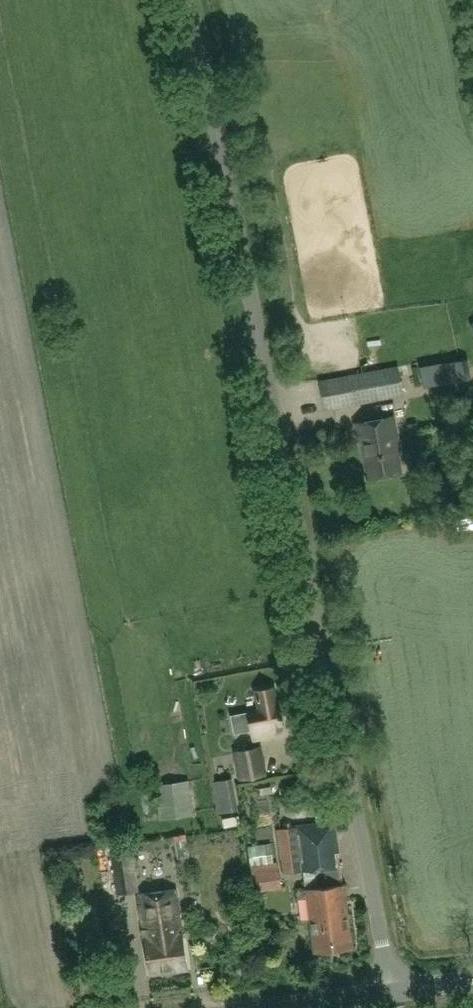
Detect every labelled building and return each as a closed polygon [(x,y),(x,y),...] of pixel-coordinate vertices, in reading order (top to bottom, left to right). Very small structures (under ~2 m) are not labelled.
[(461,358),(442,362),(445,377),(446,384),(465,380),(461,358)] [(404,395),(398,366),(320,380),(325,409),(404,395)] [(463,435),(459,408),(458,405),(451,406),(450,403),(457,401),(456,392),(436,395),(438,405),(442,404),(444,411),(449,438),(463,435)] [(401,454),(394,416),(355,423),(359,440),(361,440),(368,478),(402,472),(398,455),(401,454)] [(256,690),(260,709),(231,714),(235,733),(251,730),(253,739),(277,735),(275,725),(285,724),(281,705),(278,705),(274,686),(256,690)] [(260,745),(236,750),(242,778),(266,773),(260,745)] [(215,780),(222,813),(237,809),(230,777),(215,780)] [(193,817),(188,779),(156,783),(161,821),(193,817)] [(334,822),(279,829),(285,873),(304,871),(314,951),(352,946),(344,884),(342,884),(334,822)] [(131,843),(111,846),(118,892),(138,889),(131,843)] [(277,869),(257,872),(259,890),(280,886),(277,869)] [(188,966),(176,889),(138,895),(150,972),(188,966)]
